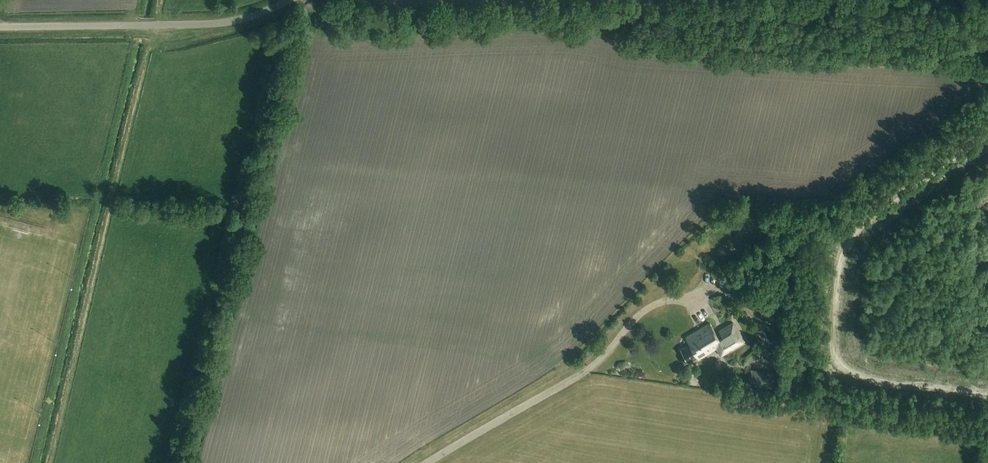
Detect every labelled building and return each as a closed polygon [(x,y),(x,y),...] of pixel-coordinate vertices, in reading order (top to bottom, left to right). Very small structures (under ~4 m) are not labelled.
[(690,344),(681,350),(689,362),(697,357),(698,359),(717,347),(721,354),(743,341),(733,324),(719,332),(723,337),(719,339),(710,323),(686,338),(690,344)] [(774,374),(750,370),(748,385),(772,389),(774,374)]
